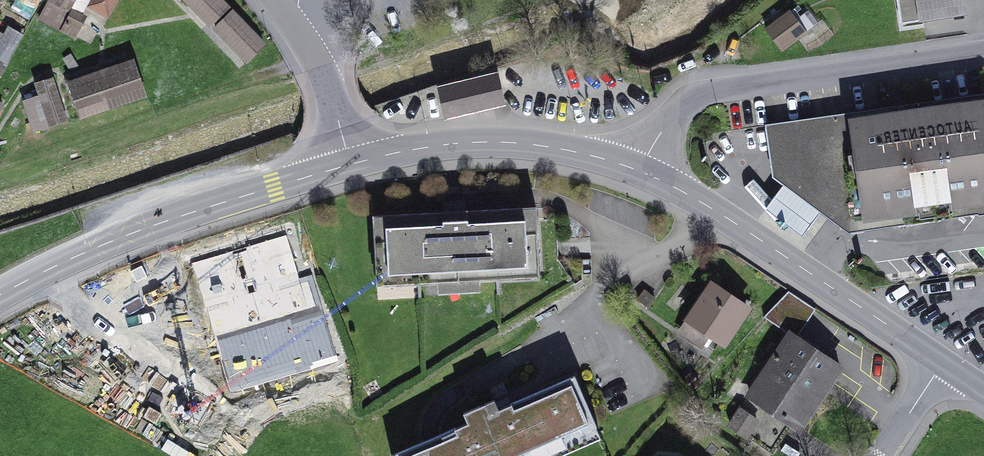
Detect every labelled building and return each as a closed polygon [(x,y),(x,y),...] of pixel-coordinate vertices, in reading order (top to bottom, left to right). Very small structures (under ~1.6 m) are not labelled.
[(62,30),(70,16),(78,0),(49,0),(40,18),(62,30)] [(90,6),(108,16),(116,0),(93,0),(90,6)] [(210,25),(228,7),(221,0),(185,0),(210,25)] [(964,12),(962,0),(899,0),(902,22),(964,12)] [(215,29),(247,61),(264,45),(232,12),(215,29)] [(766,30),(781,50),(806,32),(790,12),(766,30)] [(70,16),(62,30),(74,37),(82,23),(70,16)] [(14,58),(27,33),(0,19),(0,51),(14,58)] [(69,82),(81,117),(144,96),(133,61),(69,82)] [(440,89),(446,116),(503,103),(496,76),(440,89)] [(24,100),(35,133),(66,122),(52,79),(35,84),(39,95),(24,100)] [(927,109),(928,122),(916,124),(914,111),(776,130),(782,172),(790,177),(826,204),(848,220),(854,212),(875,209),(895,225),(908,209),(924,221),(936,205),(952,217),(963,202),(979,214),(983,214),(983,101),(927,109)] [(916,124),(928,122),(927,109),(914,111),(916,124)] [(790,177),(782,172),(776,130),(775,122),(764,124),(772,178),(783,186),(790,177)] [(819,213),(826,204),(790,177),(783,186),(766,209),(802,236),(819,213)] [(442,201),(443,211),(466,210),(465,200),(442,201)] [(908,209),(895,225),(875,209),(854,212),(848,220),(826,204),(819,213),(846,233),(979,214),(963,202),(952,217),(936,205),(924,221),(908,209)] [(498,268),(539,266),(536,207),(373,216),(376,275),(417,273),(417,284),(438,282),(479,280),(499,279),(498,268)] [(499,279),(539,277),(539,266),(498,268),(499,279)] [(377,286),(417,284),(417,273),(376,275),(377,286)] [(284,313),(273,276),(220,292),(225,310),(203,316),(217,360),(284,340),(293,370),(308,365),(311,375),(345,365),(340,349),(334,351),(319,303),(284,313)] [(438,293),(480,291),(479,280),(438,282),(438,293)] [(712,285),(689,319),(709,333),(724,343),(747,308),(712,285)] [(792,423),(799,428),(839,368),(791,335),(811,306),(789,291),(764,317),(790,335),(730,425),(770,452),(770,451),(790,421),(792,423)] [(702,343),(709,333),(689,319),(682,330),(702,343)] [(455,428),(442,434),(431,438),(420,443),(391,455),(529,455),(535,453),(536,453),(595,427),(597,426),(574,376),(511,404),(515,413),(460,438),(455,428)] [(484,415),(498,409),(494,399),(463,412),(468,422),(469,426),(486,419),(484,415)] [(455,428),(460,438),(515,413),(511,404),(498,409),(484,415),(486,419),(469,426),(468,422),(455,428)] [(770,451),(773,453),(792,423),(790,421),(770,451)] [(538,455),(560,455),(600,438),(595,427),(536,453),(538,455)]
